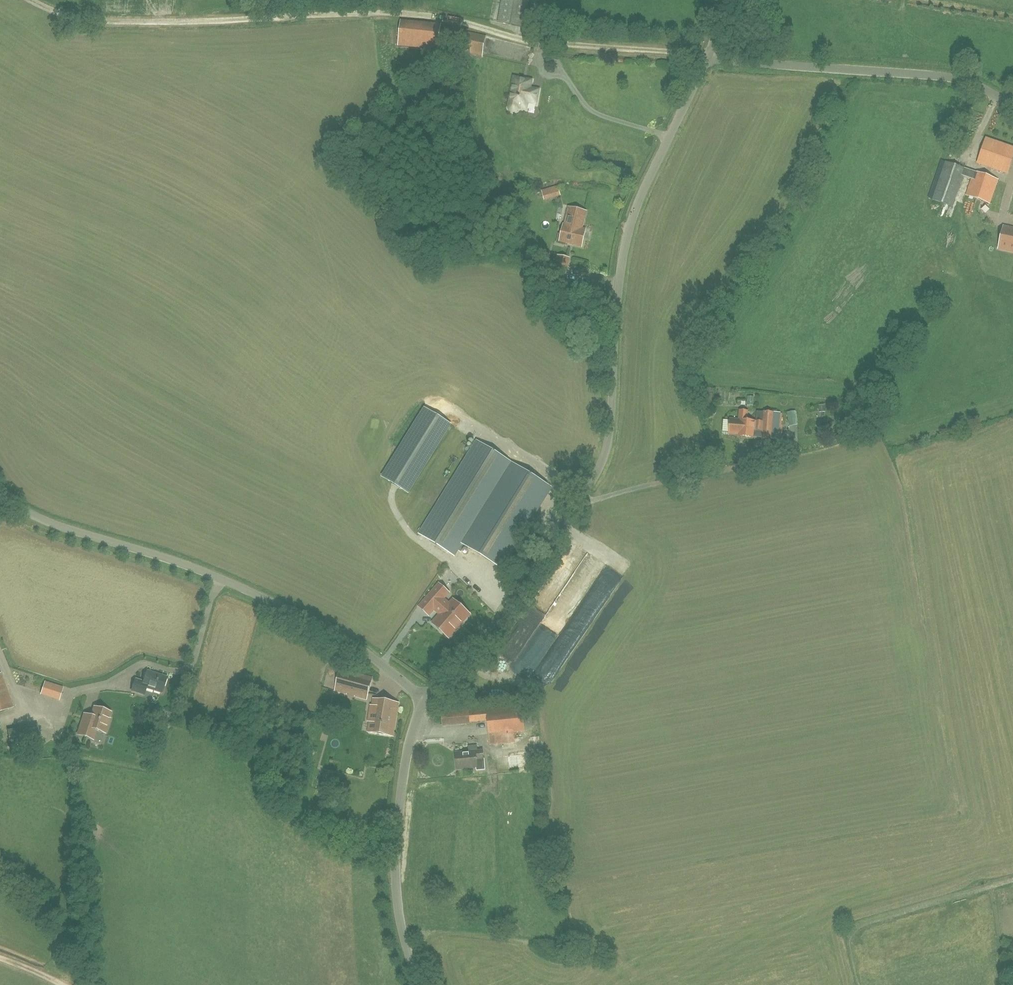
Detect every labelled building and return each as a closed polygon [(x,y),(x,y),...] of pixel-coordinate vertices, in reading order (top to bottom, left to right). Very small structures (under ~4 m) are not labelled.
[(538,13),(529,12),(526,24),(536,25),(538,13)] [(400,19),(397,46),(438,50),(441,24),(400,19)] [(486,36),(462,31),(457,51),(482,56),(486,36)] [(518,108),(518,107),(526,109),(527,102),(536,103),(538,89),(530,88),(531,80),(513,77),(508,105),(508,106),(508,107),(508,108),(509,109),(510,110),(511,111),(512,111),(513,111),(514,111),(515,111),(516,111),(516,110),(517,109),(518,109),(518,108)] [(1007,173),(1012,156),(1012,147),(987,139),(979,163),(1007,173)] [(966,168),(945,161),(932,200),(953,207),(966,168)] [(990,203),(998,180),(966,169),(964,176),(972,179),(966,194),(990,203)] [(581,229),(584,213),(567,209),(564,225),(563,225),(561,236),(558,235),(556,245),(566,247),(567,242),(582,246),(585,230),(581,229)] [(998,248),(1012,251),(1012,228),(1003,226),(998,248)] [(565,280),(570,258),(556,255),(551,277),(565,280)] [(408,493),(451,424),(425,408),(382,477),(408,493)] [(739,436),(752,438),(761,438),(779,439),(781,412),(762,411),(762,412),(757,412),(756,421),(746,420),(747,411),(740,410),(739,420),(732,419),(732,421),(723,420),(722,432),(739,434),(739,436)] [(420,534),(454,556),(462,544),(501,568),(551,487),(477,441),(420,534)] [(436,610),(441,615),(433,623),(448,637),(469,614),(454,600),(449,605),(444,600),(451,593),(439,583),(418,607),(430,617),(436,610)] [(598,597),(588,589),(569,615),(580,623),(598,597)] [(566,618),(577,600),(561,590),(516,660),(543,677),(576,625),(566,618)] [(373,679),(340,670),(335,691),(367,700),(373,679)] [(167,677),(148,671),(144,682),(135,679),(131,691),(144,695),(146,688),(161,693),(167,677)] [(12,706),(0,672),(0,710),(12,706)] [(368,721),(370,721),(368,732),(393,736),(399,703),(373,699),(371,712),(370,712),(368,721)] [(63,715),(74,716),(75,707),(64,707),(63,715)] [(95,707),(92,717),(84,714),(82,721),(78,735),(86,737),(93,739),(94,734),(95,730),(105,733),(109,719),(108,719),(110,712),(95,707)] [(531,712),(524,713),(523,707),(469,713),(468,710),(441,712),(442,727),(470,724),(470,722),(488,721),(490,744),(514,742),(513,733),(525,731),(533,730),(531,712)] [(484,759),(483,751),(475,751),(475,752),(456,754),(457,769),(476,767),(476,771),(486,770),(485,759),(484,759)] [(526,754),(515,755),(516,764),(527,762),(526,754)]
